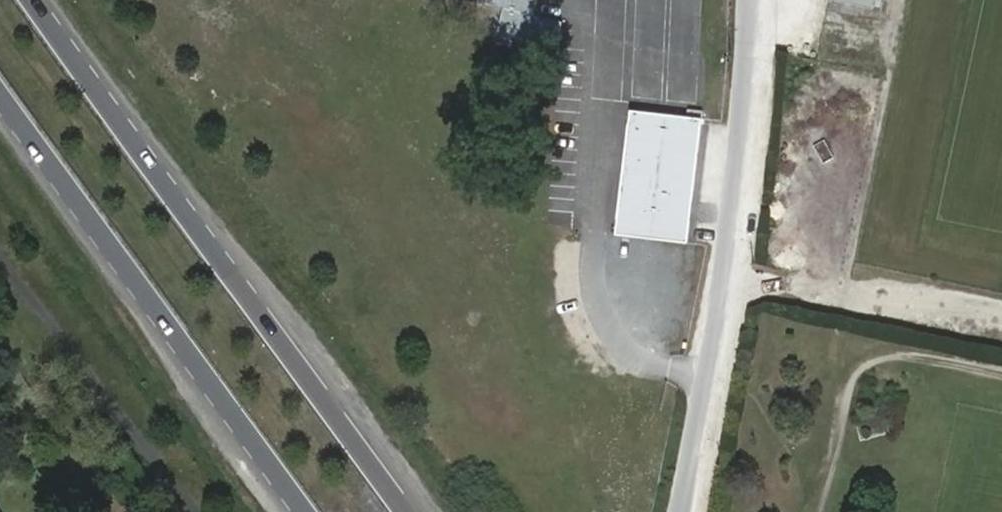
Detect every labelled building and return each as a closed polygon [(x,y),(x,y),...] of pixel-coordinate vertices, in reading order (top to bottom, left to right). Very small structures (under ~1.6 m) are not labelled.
[(536,0),(467,0),(533,15),(536,0)] [(620,235),(687,240),(697,118),(666,115),(630,112),(620,235)]
